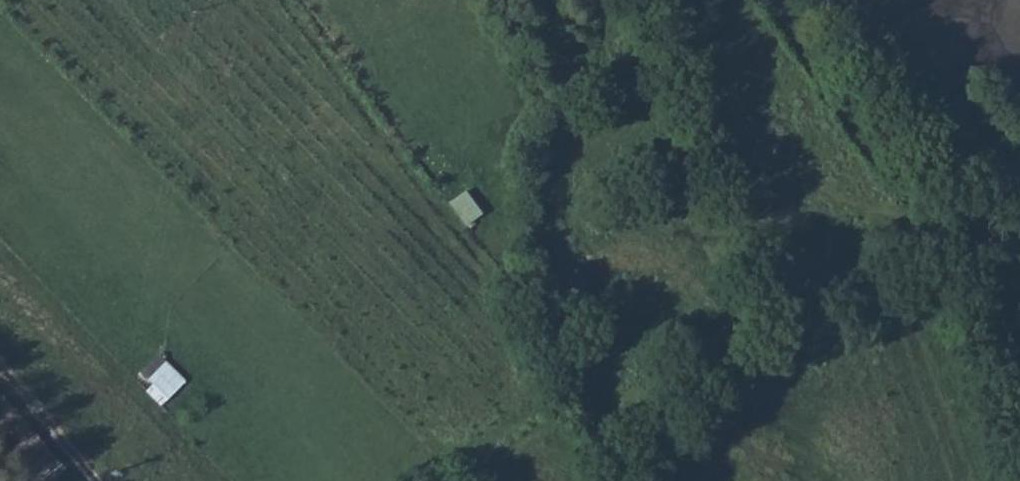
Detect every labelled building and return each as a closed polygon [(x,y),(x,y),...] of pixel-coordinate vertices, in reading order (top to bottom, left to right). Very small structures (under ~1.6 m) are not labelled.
[(140,373),(151,384),(144,391),(158,406),(185,382),(159,354),(140,373)]
